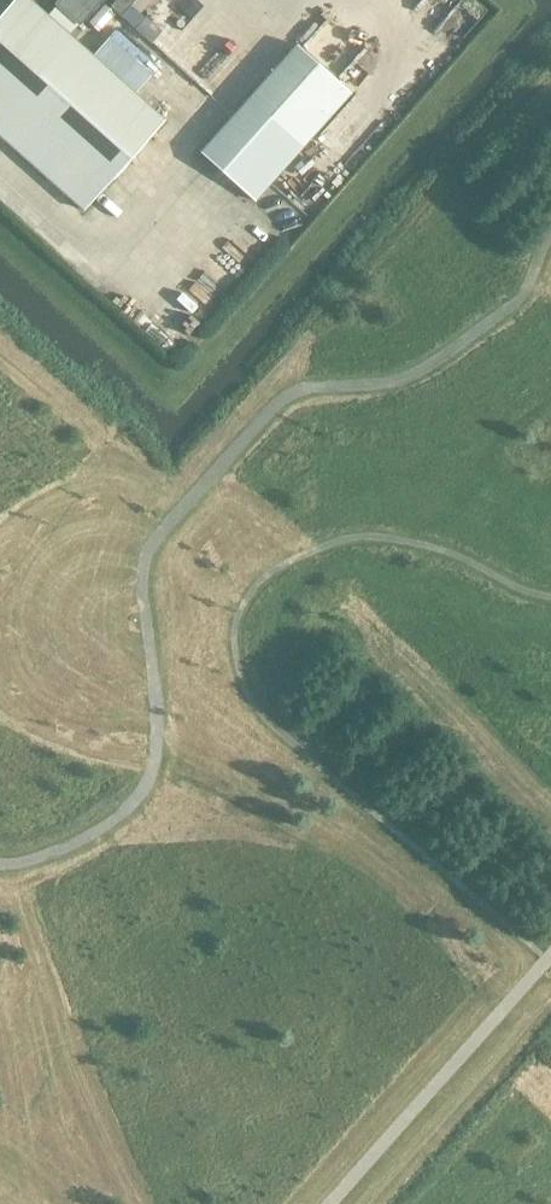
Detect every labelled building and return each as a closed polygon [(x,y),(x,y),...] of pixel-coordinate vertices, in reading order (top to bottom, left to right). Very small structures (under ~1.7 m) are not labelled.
[(0,16),(0,133),(86,210),(166,120),(32,0),(14,0),(0,16)] [(55,3),(79,23),(100,0),(58,0),(55,3)] [(121,15),(134,0),(115,0),(110,5),(121,15)] [(160,30),(146,18),(137,28),(151,40),(160,30)] [(352,92),(298,44),(202,152),(256,200),(352,92)]
